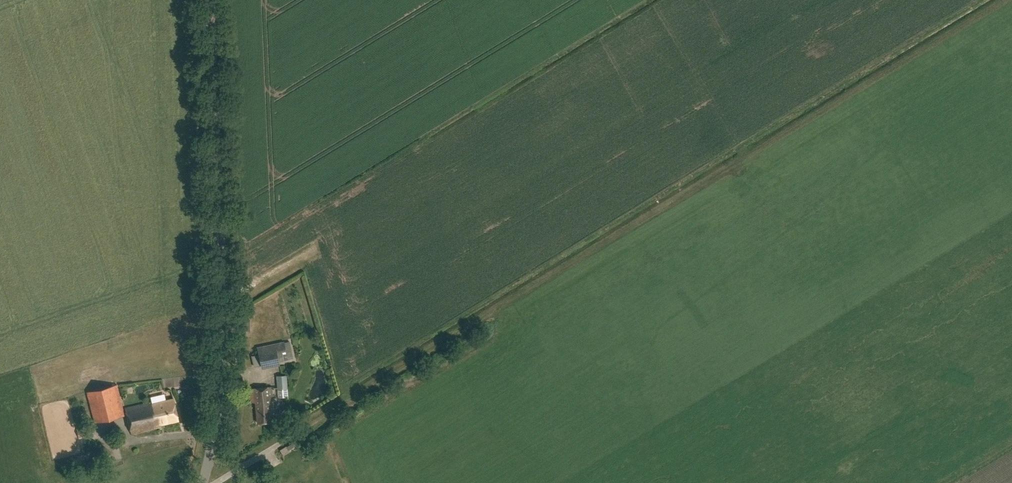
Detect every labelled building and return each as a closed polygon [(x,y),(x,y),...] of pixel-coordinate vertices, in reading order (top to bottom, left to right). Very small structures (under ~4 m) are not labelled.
[(293,358),(290,340),(257,347),(258,354),(252,356),(254,366),(293,358)] [(287,388),(286,375),(276,376),(277,389),(287,388)] [(124,416),(117,385),(87,392),(94,423),(124,416)] [(250,389),(252,403),(256,402),(258,423),(274,422),(273,404),(272,387),(250,389)] [(152,397),(154,403),(167,400),(166,394),(152,397)] [(179,421),(174,399),(151,405),(151,403),(126,409),(132,435),(161,428),(160,425),(179,421)] [(90,436),(89,429),(78,432),(79,438),(90,436)] [(301,474),(291,482),(309,482),(301,474)]
